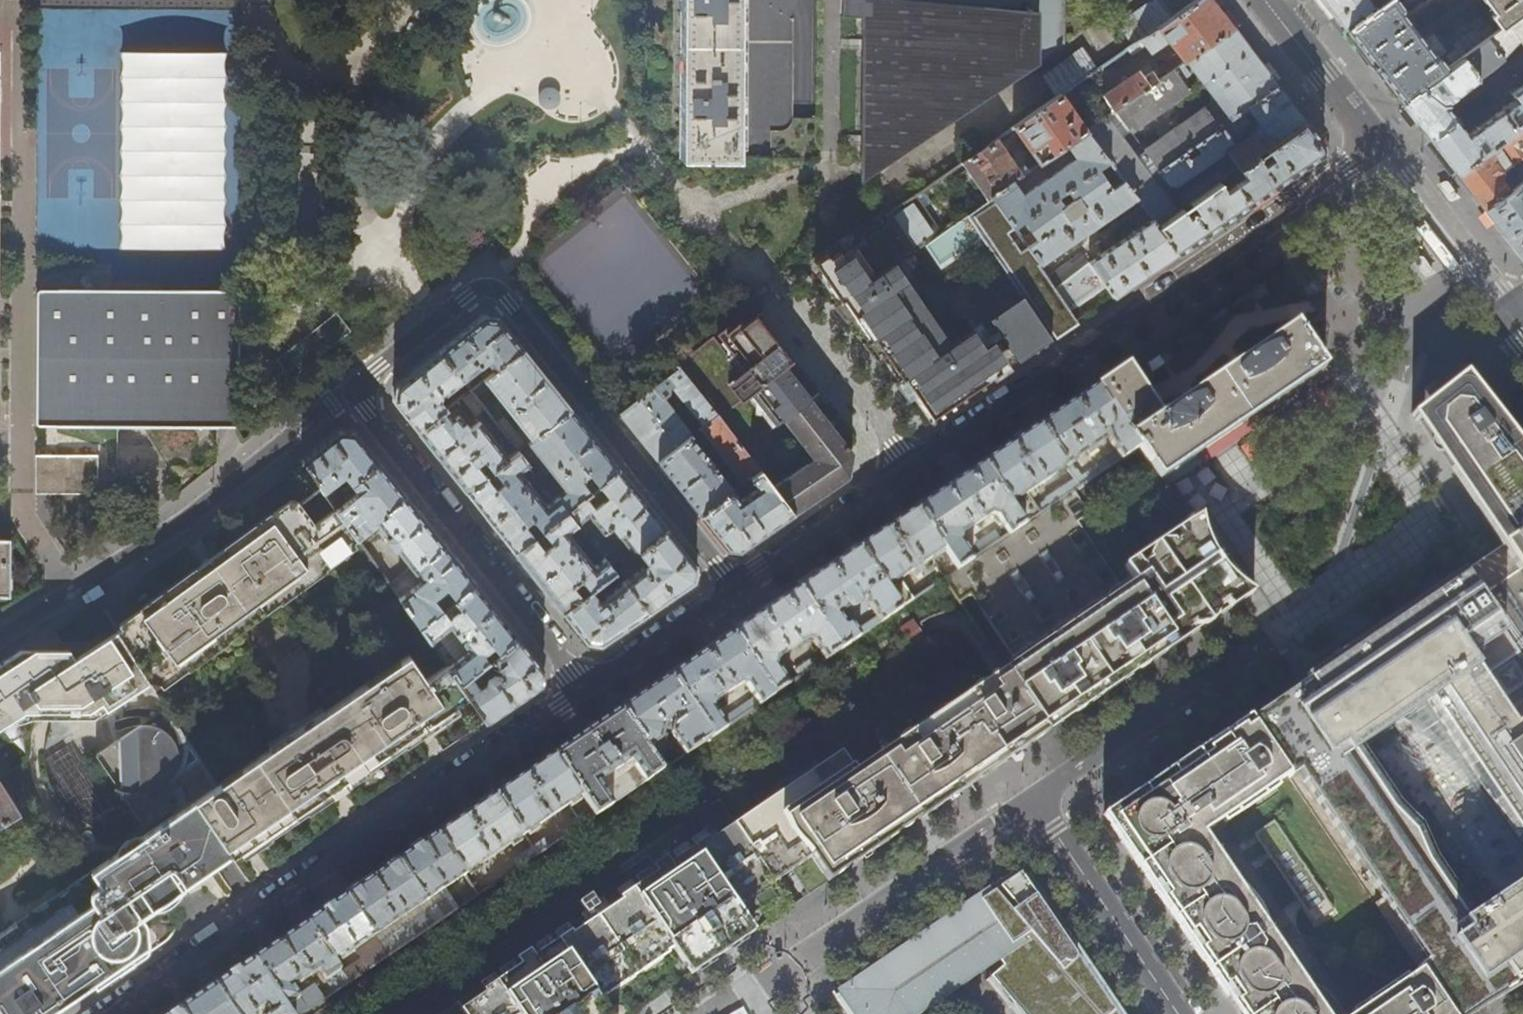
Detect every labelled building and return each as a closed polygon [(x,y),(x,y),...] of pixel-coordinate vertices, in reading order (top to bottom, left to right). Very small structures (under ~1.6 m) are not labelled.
[(680,158),(738,158),(739,0),(680,0),(680,158)] [(842,17),(863,17),(863,182),(1066,43),(1066,0),(842,0),(842,17)] [(1126,48),(1131,55),(1146,45),(1151,52),(1174,36),(1179,43),(1177,44),(1183,51),(1163,66),(1167,74),(1233,28),(1217,8),(1212,0),(1197,0),(1126,48)] [(1386,0),(1322,0),(1330,11),(1345,30),(1386,0)] [(1345,30),(1357,46),(1386,83),(1401,102),(1464,56),(1490,38),(1494,35),(1492,32),(1488,30),(1479,36),(1477,34),(1474,33),(1472,34),(1462,42),(1460,45),(1459,48),(1460,50),(1453,55),(1453,61),(1445,65),(1439,57),(1444,53),(1443,50),(1436,40),(1433,40),(1426,44),(1403,14),(1405,11),(1404,9),(1416,0),(1386,0),(1345,30)] [(1494,14),(1493,19),(1501,30),(1522,13),(1522,0),(1484,0),(1494,14)] [(1501,30),(1494,35),(1490,38),(1504,57),(1511,50),(1520,41),(1522,44),(1522,13),(1501,30)] [(1252,53),(1233,28),(1167,74),(1158,80),(1113,111),(1087,130),(1109,161),(1123,179),(1132,191),(1277,86),(1252,53)] [(1504,57),(1490,38),(1464,56),(1480,77),(1497,65),(1504,57)] [(227,54),(121,53),(121,251),(226,252),(227,54)] [(1466,87),(1480,77),(1464,56),(1401,102),(1413,117),(1417,123),(1445,103),(1466,87)] [(1139,70),(1103,96),(1113,111),(1158,80),(1148,64),(1141,70),(1139,70)] [(1290,103),(1277,86),(1132,191),(1137,198),(1152,219),(1159,227),(1182,211),(1191,204),(1230,176),(1305,122),(1290,103)] [(1522,126),(1522,86),(1519,89),(1513,94),(1516,100),(1469,135),(1456,117),(1428,137),(1442,155),(1457,174),(1522,126)] [(1061,94),(1014,126),(1039,163),(1067,144),(1087,130),(1061,94)] [(1451,110),(1445,103),(1417,123),(1423,130),(1428,137),(1456,117),(1451,110)] [(1305,122),(1230,176),(1249,204),(1287,179),(1321,155),(1323,154),(1323,153),(1323,148),(1316,137),(1305,122)] [(1457,174),(1474,196),(1485,210),(1522,182),(1522,165),(1502,180),(1502,179),(1503,171),(1522,157),(1522,126),(1457,174)] [(1012,182),(993,195),(1015,227),(1024,220),(1037,239),(1028,245),(1041,265),(1137,198),(1132,191),(1123,179),(1108,190),(1095,171),(1109,161),(1087,130),(1067,144),(1077,157),(1022,196),(1012,182)] [(988,199),(993,195),(1012,182),(1028,171),(1025,166),(1019,169),(997,138),(963,162),(988,199)] [(1182,211),(1159,227),(1178,252),(1213,229),(1249,204),(1230,176),(1191,204),(1197,212),(1187,219),(1182,211)] [(1448,180),(1437,184),(1443,190),(1447,199),(1451,202),(1461,197),(1455,192),(1448,180)] [(1522,259),(1522,182),(1485,210),(1502,232),(1522,259)] [(624,183),(531,253),(616,366),(709,296),(624,183)] [(940,232),(926,242),(943,267),(986,238),(1024,293),(991,316),(1021,359),(1029,354),(1054,336),(1047,326),(1107,285),(1090,261),(1090,260),(1054,284),(1041,265),(1028,245),(1015,227),(993,195),(988,199),(940,232)] [(913,197),(886,215),(913,251),(915,250),(926,242),(940,232),(913,197)] [(882,210),(813,257),(828,277),(841,295),(835,300),(849,317),(855,312),(873,335),(867,340),(880,357),(887,353),(905,376),(898,380),(912,398),(919,394),(936,417),(942,413),(980,387),(1005,370),(974,328),(952,343),(909,279),(927,265),(915,250),(913,251),(886,215),(882,210)] [(1152,219),(1090,261),(1107,285),(1114,295),(1118,293),(1178,252),(1159,227),(1152,219)] [(1321,265),(1308,273),(1321,292),(1334,283),(1321,265)] [(36,290),(35,425),(219,426),(236,426),(238,426),(239,290),(36,290)] [(335,315),(278,361),(291,377),(349,332),(335,315)] [(459,334),(439,351),(462,380),(463,381),(487,362),(494,371),(523,348),(510,332),(498,318),(483,315),(459,334)] [(678,364),(680,367),(717,415),(744,449),(783,418),(810,397),(785,366),(792,360),(781,346),(756,315),(726,339),(747,367),(739,373),(712,337),(678,364)] [(1129,365),(1096,387),(1140,448),(1139,449),(1150,464),(1149,465),(1159,479),(1198,454),(1242,422),(1294,388),(1327,366),(1296,325),(1270,341),(1201,387),(1163,413),(1129,365)] [(543,373),(523,348),(494,371),(470,390),(475,396),(489,385),(532,439),(571,408),(543,373)] [(418,431),(447,409),(439,399),(440,394),(442,396),(462,380),(439,351),(423,363),(395,386),(393,400),(403,413),(418,431)] [(717,415),(680,367),(620,414),(641,440),(657,461),(691,435),(692,435),(663,397),(667,397),(673,393),(671,390),(674,388),(703,426),(717,415)] [(1468,373),(1411,412),(1442,457),(1465,491),(1489,525),(1503,547),(1481,562),(1465,573),(1522,660),(1522,445),(1482,391),(1468,373)] [(1140,448),(1096,387),(1070,405),(1039,425),(1076,478),(1082,487),(1139,449),(1140,448)] [(814,459),(773,487),(793,513),(832,487),(848,476),(853,453),(833,427),(810,397),(783,418),(814,459)] [(528,442),(566,490),(556,497),(567,510),(619,469),(590,432),(571,408),(532,439),(528,442)] [(466,492),(508,458),(479,421),(470,428),(459,415),(455,418),(447,409),(418,431),(441,460),(466,492)] [(744,449),(717,415),(703,426),(700,428),(743,483),(760,471),(744,449)] [(503,417),(496,422),(518,450),(525,444),(503,417)] [(1017,440),(983,463),(1026,524),(1070,495),(1064,487),(1076,478),(1039,425),(1017,440)] [(325,441),(300,460),(323,492),(343,475),(350,484),(378,463),(364,445),(354,432),(338,430),(325,441)] [(701,515),(734,490),(691,435),(657,461),(678,487),(701,515)] [(567,510),(556,497),(546,505),(519,472),(529,464),(518,450),(508,458),(466,492),(486,517),(514,552),(534,537),(542,530),(567,510)] [(97,494),(97,456),(35,456),(35,494),(97,494)] [(378,463),(350,484),(356,491),(334,508),(335,509),(355,537),(375,521),(376,522),(389,511),(388,509),(405,496),(389,476),(378,463)] [(917,508),(959,570),(974,559),(962,542),(963,535),(992,515),(998,516),(1011,535),(1026,524),(983,463),(948,486),(917,508)] [(567,510),(578,524),(589,516),(603,534),(612,526),(635,555),(639,551),(667,529),(641,496),(619,469),(567,510)] [(734,490),(701,515),(713,531),(727,548),(739,550),(765,532),(793,513),(773,487),(760,471),(743,483),(734,490)] [(389,511),(376,522),(379,528),(388,540),(386,541),(393,550),(395,549),(410,568),(424,557),(426,559),(445,546),(424,520),(405,496),(388,509),(389,511)] [(148,609),(118,631),(150,681),(154,686),(357,540),(355,537),(335,509),(314,524),(296,500),(283,509),(245,538),(211,562),(148,609)] [(859,547),(901,609),(915,600),(901,579),(932,558),(946,579),(959,570),(917,508),(887,528),(859,547)] [(590,590),(591,589),(615,571),(604,557),(594,565),(568,532),(578,524),(567,510),(542,530),(551,542),(544,548),(534,537),(514,552),(537,581),(562,612),(582,597),(573,586),(581,580),(590,590)] [(1005,669),(1048,733),(1059,725),(1054,718),(1059,715),(1067,710),(1069,712),(1078,712),(1089,705),(1093,697),(1091,694),(1095,691),(1099,689),(1103,696),(1125,681),(1121,674),(1126,670),(1130,668),(1132,670),(1142,669),(1152,663),(1156,654),(1154,652),(1160,648),(1163,645),(1168,652),(1191,636),(1186,628),(1194,623),(1196,625),(1208,625),(1216,620),(1221,609),(1219,606),(1235,595),(1241,603),(1255,593),(1245,587),(1238,581),(1231,574),(1220,561),(1214,551),(1209,539),(1203,523),(1201,515),(1189,523),(1189,522),(1172,534),(1175,540),(1163,540),(1155,546),(1151,558),(1146,551),(1127,565),(1137,580),(1005,669)] [(642,566),(623,581),(648,612),(674,595),(695,581),(697,565),(682,548),(667,529),(639,551),(647,561),(645,566),(644,567),(642,566)] [(994,534),(981,542),(987,551),(1000,542),(994,534)] [(9,596),(10,540),(0,540),(0,595),(9,596)] [(424,557),(410,568),(407,570),(413,576),(416,574),(422,581),(399,600),(418,627),(442,609),(433,599),(446,588),(455,599),(475,583),(458,562),(445,546),(426,559),(424,557)] [(799,588),(842,649),(901,609),(859,547),(830,567),(799,588)] [(1375,904),(1419,967),(1418,968),(1420,971),(1449,1013),(1481,1013),(1483,1013),(1509,995),(1512,980),(1516,980),(1519,978),(1520,975),(1521,973),(1521,971),(1519,968),(1517,967),(1515,967),(1517,960),(1512,954),(1521,948),(1522,946),(1522,880),(1470,915),(1431,857),(1419,830),(1396,805),(1359,750),(1439,696),(1522,819),(1522,660),(1465,573),(1454,581),(1458,586),(1454,589),(1450,583),(1438,592),(1432,596),(1435,601),(1425,608),(1422,603),(1401,617),(1363,643),(1326,668),(1314,676),(1315,678),(1293,693),(1258,717),(1257,715),(1254,717),(1262,729),(1258,731),(1288,776),(1290,779),(1299,774),(1383,898),(1375,904)] [(582,597),(562,612),(572,626),(585,642),(601,645),(622,630),(648,612),(623,581),(605,596),(606,598),(605,599),(599,599),(591,589),(590,590),(582,597)] [(496,609),(475,583),(455,599),(442,609),(418,627),(445,664),(459,684),(481,667),(492,658),(518,638),(496,609)] [(733,633),(775,695),(791,684),(778,666),(778,659),(807,639),(814,640),(827,659),(842,649),(799,588),(770,608),(733,633)] [(150,681),(118,631),(118,630),(98,643),(76,658),(70,649),(35,647),(23,647),(0,661),(0,746),(27,728),(24,717),(22,710),(92,708),(106,700),(110,707),(123,699),(150,681)] [(714,736),(775,695),(733,633),(704,653),(671,675),(714,736)] [(481,667),(459,684),(467,697),(486,722),(515,702),(541,684),(544,669),(527,649),(518,638),(492,658),(501,670),(499,673),(493,671),(487,675),(481,667)] [(1159,658),(1168,652),(1163,645),(1160,648),(1154,652),(1156,654),(1159,658)] [(196,799),(195,800),(232,853),(233,855),(264,834),(356,772),(432,720),(467,697),(459,684),(445,664),(426,677),(410,654),(218,782),(218,783),(196,799)] [(812,658),(796,669),(802,676),(817,666),(812,658)] [(1135,674),(1132,670),(1130,668),(1126,670),(1121,674),(1125,681),(1135,674)] [(842,751),(735,824),(774,882),(792,870),(810,857),(828,883),(846,871),(841,863),(850,856),(856,864),(903,832),(968,787),(1021,751),(1015,744),(1025,738),(1030,745),(1048,733),(1005,669),(855,771),(842,751)] [(714,736),(671,675),(648,691),(622,708),(664,770),(714,736)] [(194,796),(196,799),(218,783),(218,782),(154,686),(150,681),(123,699),(128,707),(138,706),(147,707),(155,709),(159,711),(96,753),(146,828),(194,796)] [(1095,701),(1103,696),(1099,689),(1095,691),(1091,694),(1093,697),(1095,701)] [(94,717),(110,707),(106,700),(92,708),(22,710),(24,717),(94,717)] [(583,793),(597,814),(664,770),(622,708),(589,731),(555,754),(583,793)] [(1072,716),(1069,712),(1067,710),(1059,715),(1054,718),(1059,725),(1072,716)] [(1146,879),(1170,914),(1209,971),(1238,1013),(1339,1013),(1335,1008),(1329,1001),(1325,998),(1319,995),(1310,995),(1273,939),(1271,926),(1266,914),(1260,903),(1253,893),(1243,883),(1230,871),(1217,852),(1214,854),(1201,834),(1222,820),(1224,824),(1280,787),(1277,783),(1288,776),(1258,731),(1255,734),(1249,726),(1243,724),(1220,740),(1188,762),(1191,767),(1186,770),(1182,766),(1163,778),(1166,782),(1149,794),(1151,798),(1149,799),(1146,796),(1137,802),(1139,805),(1113,823),(1115,826),(1112,828),(1116,834),(1146,879)] [(1021,751),(1030,745),(1025,738),(1015,744),(1021,751)] [(527,773),(496,794),(524,834),(583,793),(555,754),(527,773)] [(22,810),(0,776),(0,824),(22,810)] [(436,834),(464,873),(524,834),(496,794),(465,815),(436,834)] [(6,1013),(57,1013),(58,1013),(56,1009),(71,999),(94,984),(96,987),(149,951),(171,936),(173,932),(177,924),(178,916),(177,907),(178,899),(180,892),(184,886),(189,881),(194,878),(232,853),(195,800),(0,932),(0,1005),(6,1013)] [(465,1013),(611,1013),(600,998),(604,995),(605,997),(633,978),(669,953),(668,952),(673,949),(691,976),(755,933),(737,907),(753,896),(774,882),(735,824),(710,841),(708,837),(697,845),(671,863),(667,857),(653,866),(657,872),(633,888),(620,896),(622,901),(574,933),(570,931),(562,936),(534,954),(531,949),(517,958),(521,964),(498,979),(483,989),(486,993),(462,1009),(465,1013)] [(417,847),(397,861),(424,899),(464,873),(436,834),(417,847)] [(846,871),(856,864),(850,856),(841,863),(846,871)] [(370,879),(346,895),(373,934),(424,899),(397,861),(370,879)] [(1115,1010),(1085,966),(1059,927),(1035,891),(1023,873),(976,905),(935,933),(898,958),(853,988),(841,997),(852,1013),(920,1013),(999,961),(1003,966),(991,977),(1022,1013),(1118,1013),(1115,1010)] [(327,909),(307,923),(333,960),(373,934),(346,895),(327,909)] [(280,941),(254,958),(279,995),(333,960),(307,923),(280,941)] [(235,1013),(256,1013),(255,1011),(266,1003),(272,1012),(269,1013),(292,1013),(279,995),(254,958),(234,972),(215,985),(235,1013)] [(1420,971),(1408,979),(1406,976),(1353,1012),(1355,1013),(1449,1013),(1420,971)] [(180,1009),(183,1013),(235,1013),(215,985),(197,997),(180,1009)]
